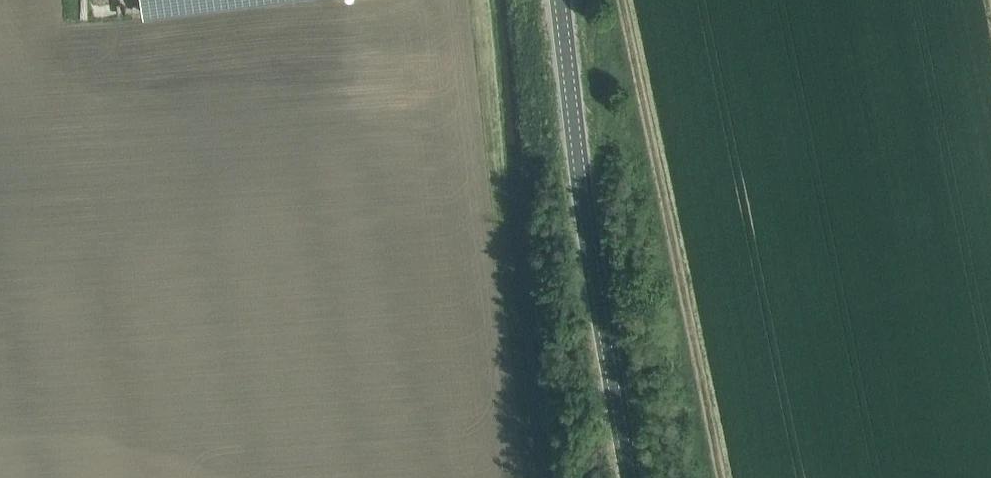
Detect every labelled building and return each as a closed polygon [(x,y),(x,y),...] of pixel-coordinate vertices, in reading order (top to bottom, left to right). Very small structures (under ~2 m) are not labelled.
[(145,12),(235,0),(143,0),(145,12)]
